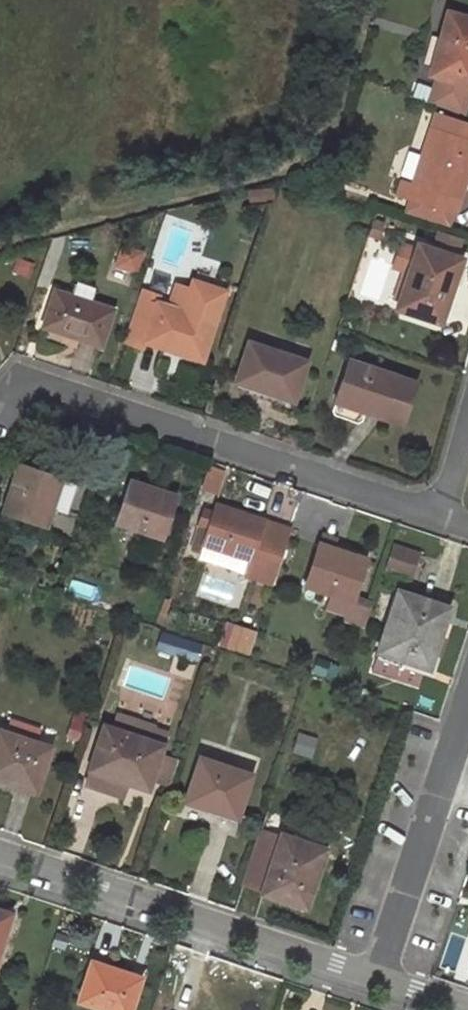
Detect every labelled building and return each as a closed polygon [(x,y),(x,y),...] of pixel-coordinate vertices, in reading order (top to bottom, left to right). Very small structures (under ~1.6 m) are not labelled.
[(429,74),(467,84),(467,19),(446,13),(429,74)] [(408,198),(453,212),(459,195),(448,192),(452,178),(463,182),(467,167),(467,123),(436,112),(412,183),(408,198)] [(315,166),(310,180),(322,184),(327,169),(315,166)] [(459,195),(463,182),(452,178),(448,192),(459,195)] [(397,194),(408,198),(412,183),(401,180),(397,194)] [(257,189),(258,201),(275,200),(274,187),(257,189)] [(383,222),(373,219),(368,233),(378,236),(383,222)] [(456,248),(460,237),(439,230),(436,241),(456,248)] [(418,244),(396,309),(439,323),(460,258),(418,244)] [(122,245),(117,265),(135,272),(141,251),(122,245)] [(187,288),(221,299),(223,292),(188,281),(187,288)] [(100,346),(100,345),(110,313),(112,309),(89,301),(93,290),(90,286),(78,282),(74,284),(70,295),(54,290),(42,327),(100,346)] [(139,290),(122,342),(141,349),(143,342),(200,360),(221,299),(187,288),(174,284),(166,306),(156,303),(159,296),(139,290)] [(115,314),(110,313),(100,345),(104,347),(115,314)] [(248,343),(236,382),(292,401),(305,362),(248,343)] [(348,359),(333,402),(364,412),(400,424),(404,409),(406,409),(410,397),(409,397),(414,382),(348,359)] [(364,412),(333,402),(331,410),(333,414),(357,422),(361,421),(364,412)] [(44,526),(49,509),(59,479),(19,466),(4,512),(44,526)] [(130,478),(115,525),(161,541),(177,494),(130,478)] [(74,484),(59,479),(49,509),(64,514),(74,484)] [(209,527),(199,559),(270,583),(288,530),(216,505),(214,514),(204,511),(200,524),(209,527)] [(326,523),(319,543),(333,548),(340,528),(326,523)] [(366,560),(319,543),(305,584),(352,600),(366,560)] [(393,547),(387,567),(408,573),(415,554),(393,547)] [(398,592),(379,651),(424,666),(427,667),(447,608),(398,592)] [(365,626),(371,607),(352,600),(345,619),(365,626)] [(235,628),(230,647),(246,653),(253,633),(235,628)] [(202,645),(191,642),(188,651),(199,655),(202,645)] [(379,651),(372,671),(417,686),(424,666),(379,651)] [(3,780),(5,778),(36,788),(49,749),(36,744),(41,730),(10,720),(5,734),(0,732),(0,779),(3,780)] [(104,726),(91,766),(129,778),(128,782),(148,788),(151,778),(170,784),(177,761),(158,755),(162,745),(104,726)] [(200,758),(185,802),(204,807),(206,804),(237,814),(249,775),(200,758)] [(91,766),(86,782),(124,794),(128,782),(129,778),(91,766)] [(279,839),(259,832),(242,883),(263,890),(262,892),(301,905),(313,869),(317,869),(323,850),(280,836),(279,839)] [(9,914),(0,911),(0,939),(9,914)] [(60,931),(58,937),(67,940),(70,934),(60,931)] [(58,937),(54,947),(64,950),(67,940),(58,937)] [(93,964),(92,966),(109,972),(110,969),(93,964)] [(82,1002),(107,1009),(131,1009),(141,978),(110,969),(109,972),(92,966),(82,1002)]
